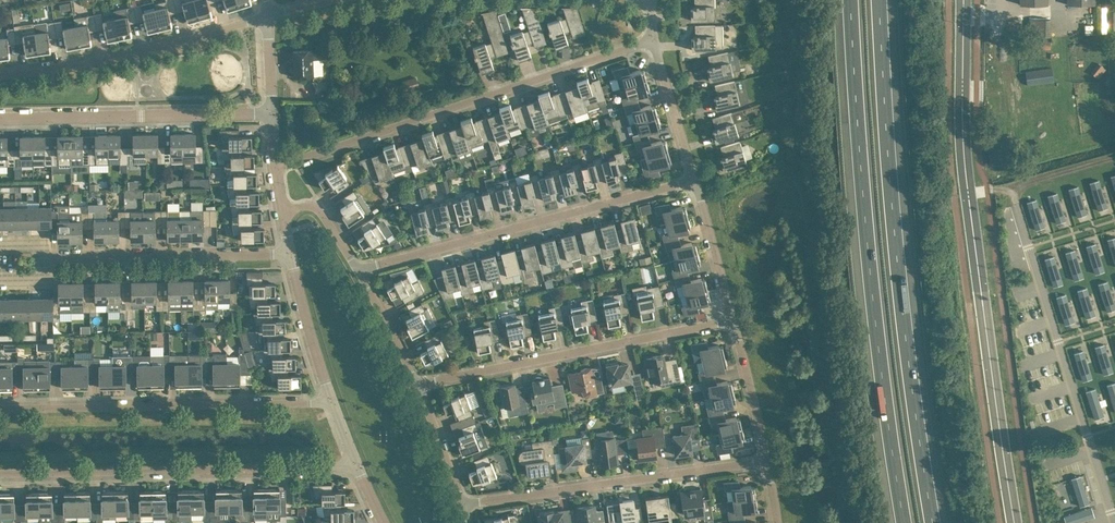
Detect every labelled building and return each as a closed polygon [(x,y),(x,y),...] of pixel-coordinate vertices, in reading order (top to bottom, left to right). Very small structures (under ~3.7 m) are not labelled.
[(116,17),(120,38),(132,35),(131,31),(132,31),(129,20),(137,18),(134,5),(133,5),(132,0),(130,0),(126,1),(127,7),(126,7),(128,15),(116,17)] [(160,29),(153,0),(134,5),(137,18),(144,17),(147,27),(148,32),(160,29)] [(166,0),(154,3),(153,0),(160,29),(172,26),(171,21),(172,21),(169,11),(176,9),(174,0),(166,0)] [(176,9),(184,7),(187,17),(188,22),(200,18),(195,0),(174,0),(176,9)] [(200,18),(212,15),(211,10),(212,10),(209,0),(195,0),(200,18)] [(238,0),(225,0),(226,6),(227,6),(228,10),(240,6),(238,0)] [(695,8),(691,8),(691,20),(715,19),(715,0),(695,0),(695,8)] [(547,42),(535,6),(522,6),(529,29),(523,31),(523,30),(510,35),(518,60),(531,56),(527,44),(533,42),(535,46),(547,42)] [(577,7),(563,6),(567,17),(560,19),(560,18),(547,22),(556,47),(568,43),(564,32),(571,30),(573,37),(585,33),(577,7)] [(495,9),(482,11),(492,42),(486,44),(486,43),(473,47),(481,72),(494,68),(490,56),(496,54),(497,56),(509,52),(495,9)] [(108,41),(120,38),(116,17),(103,20),(102,12),(94,13),(97,27),(104,25),(107,36),(108,41)] [(74,17),(76,25),(80,46),(92,44),(91,39),(89,28),(97,27),(94,13),(74,17)] [(1050,36),(1051,18),(1030,18),(1029,36),(1050,36)] [(62,20),(54,21),(57,34),(64,33),(66,44),(67,48),(80,46),(76,25),(63,28),(62,20)] [(57,34),(54,21),(47,22),(48,30),(36,32),(39,53),(51,51),(50,46),(51,46),(49,35),(57,34)] [(790,43),(788,21),(779,21),(781,44),(790,43)] [(14,25),(14,27),(16,40),(24,39),(25,50),(26,50),(26,55),(39,53),(36,32),(35,24),(34,24),(34,22),(14,25)] [(511,29),(509,23),(502,26),(504,32),(511,29)] [(722,24),(715,25),(695,25),(696,38),(692,38),(692,49),(716,49),(716,47),(723,47),(722,24)] [(0,37),(0,58),(10,57),(10,52),(9,41),(16,40),(14,27),(7,28),(8,36),(0,37)] [(312,49),(293,50),(294,76),(313,75),(313,58),(328,57),(328,48),(312,49)] [(728,51),(708,56),(711,68),(707,69),(710,80),(733,75),(728,51)] [(790,54),(781,55),(782,66),(791,65),(790,54)] [(1091,71),(1098,78),(1106,69),(1098,62),(1091,71)] [(641,70),(640,69),(629,72),(627,66),(614,70),(616,77),(617,77),(620,88),(626,86),(647,80),(644,69),(641,70)] [(1025,71),(1027,85),(1054,82),(1052,67),(1025,71)] [(416,76),(402,81),(405,91),(419,86),(416,76)] [(577,81),(578,85),(579,85),(585,104),(586,104),(588,110),(607,104),(599,78),(589,81),(588,77),(577,81)] [(784,89),(793,87),(792,78),(783,79),(784,89)] [(650,90),(647,80),(626,86),(629,96),(622,98),(625,106),(638,101),(636,96),(648,92),(647,90),(650,90)] [(735,80),(715,85),(718,97),(714,98),(716,109),(740,104),(735,80)] [(314,94),(329,93),(329,81),(313,82),(314,94)] [(574,115),(588,110),(586,104),(585,104),(579,85),(578,85),(565,89),(567,93),(561,95),(567,113),(573,112),(574,115)] [(437,99),(433,87),(424,90),(428,102),(437,99)] [(560,116),(567,113),(561,95),(555,97),(553,93),(551,94),(549,90),(538,94),(540,98),(547,117),(549,123),(561,119),(560,116)] [(790,97),(783,99),(786,106),(793,104),(790,97)] [(540,98),(527,102),(528,106),(522,108),(528,126),(532,136),(551,130),(548,123),(549,123),(547,117),(540,98)] [(640,107),(638,101),(625,106),(627,113),(633,111),(636,121),(658,115),(655,105),(652,106),(651,104),(640,107)] [(499,107),(501,111),(508,130),(520,126),(521,128),(528,126),(522,108),(516,110),(515,107),(512,108),(510,103),(499,107)] [(492,118),(483,121),(489,139),(488,139),(493,151),(499,149),(496,140),(510,136),(508,130),(501,111),(491,114),(492,118)] [(732,112),(713,118),(716,130),(713,131),(716,142),(739,135),(732,112)] [(633,134),(635,141),(649,137),(647,131),(658,128),(658,126),(661,125),(658,115),(636,121),(639,132),(633,134)] [(483,141),(488,139),(489,139),(483,121),(477,123),(476,120),(475,120),(476,121),(473,122),(472,116),(461,120),(462,124),(469,143),(471,147),(483,143),(483,141)] [(793,125),(795,123),(799,121),(797,116),(796,116),(790,119),(793,125)] [(471,148),(471,147),(469,143),(462,124),(453,127),(454,130),(444,133),(451,152),(456,150),(458,153),(471,148)] [(229,141),(229,147),(229,148),(242,148),(252,148),(252,135),(239,135),(239,129),(220,129),(222,142),(229,141)] [(422,133),(423,137),(424,137),(430,156),(431,156),(443,152),(444,154),(451,152),(444,133),(438,135),(437,133),(436,133),(437,134),(435,135),(433,129),(422,133)] [(172,148),(165,148),(165,162),(172,162),(184,162),(183,133),(171,133),(172,148)] [(196,148),(196,144),(195,133),(183,133),(184,162),(196,162),(196,161),(203,161),(203,147),(196,148)] [(120,147),(120,145),(120,134),(108,135),(109,154),(120,154),(121,163),(120,163),(120,171),(127,171),(127,163),(128,163),(127,149),(121,149),(120,147)] [(146,162),(146,153),(146,134),(134,134),(134,149),(127,149),(128,163),(132,162),(146,162)] [(158,134),(146,134),(146,153),(158,153),(158,162),(165,162),(165,148),(158,148),(158,134)] [(52,164),(59,164),(71,164),(70,135),(58,135),(59,150),(52,150),(52,164)] [(83,135),(70,135),(71,164),(90,163),(90,150),(83,150),(83,135)] [(90,163),(109,163),(109,154),(108,135),(96,135),(96,149),(90,150),(90,163)] [(566,141),(563,135),(557,137),(559,143),(566,141)] [(14,165),(14,151),(8,151),(7,136),(0,137),(0,165),(14,165)] [(14,151),(14,165),(14,168),(22,168),(22,165),(21,165),(21,163),(33,163),(33,136),(21,136),(21,147),(21,151),(14,151)] [(45,136),(33,136),(33,163),(45,162),(45,164),(52,164),(52,150),(45,150),(45,136)] [(433,162),(431,156),(430,156),(424,137),(423,137),(414,140),(415,143),(406,146),(412,165),(418,163),(419,166),(433,162)] [(651,143),(649,137),(635,141),(637,148),(644,146),(647,157),(668,150),(665,140),(662,141),(662,139),(651,143)] [(740,141),(721,147),(725,159),(721,160),(724,171),(747,163),(740,141)] [(989,141),(989,162),(998,162),(998,141),(989,141)] [(392,169),(393,172),(405,168),(406,171),(413,169),(412,165),(406,146),(400,148),(399,146),(398,146),(398,147),(396,148),(394,142),(383,146),(385,150),(392,169)] [(231,159),(231,166),(244,166),(255,166),(255,153),(242,153),(242,148),(229,148),(229,147),(222,147),(225,161),(231,159)] [(394,175),(393,172),(392,169),(385,150),(375,153),(376,156),(367,160),(366,157),(360,159),(362,161),(373,178),(375,181),(380,179),(394,175)] [(671,161),(668,150),(647,157),(641,159),(646,177),(660,173),(658,167),(669,163),(668,162),(671,161)] [(609,159),(602,160),(606,175),(605,175),(607,183),(619,180),(617,172),(628,169),(622,151),(614,153),(615,156),(609,157),(609,159)] [(596,178),(605,175),(606,175),(602,160),(601,156),(593,159),(594,161),(588,163),(588,164),(581,166),(585,181),(584,181),(586,188),(598,185),(596,178)] [(567,170),(560,172),(559,172),(563,186),(565,194),(577,191),(575,183),(584,181),(585,181),(581,166),(580,162),(579,162),(573,164),(572,164),(573,167),(566,169),(567,170)] [(351,183),(338,164),(337,163),(337,164),(338,165),(333,168),(332,168),(326,172),(324,169),(324,168),(313,172),(314,172),(324,188),(332,183),(338,192),(352,183),(351,183)] [(244,172),(244,166),(231,166),(225,166),(227,179),(227,184),(234,184),(247,184),(247,185),(257,184),(257,172),(244,172)] [(554,189),(563,186),(559,172),(560,172),(559,168),(551,170),(552,173),(545,174),(546,175),(539,177),(538,177),(542,192),(544,200),(556,197),(554,189)] [(367,173),(359,178),(363,183),(371,178),(367,173)] [(538,173),(530,176),(530,178),(524,180),(524,181),(517,183),(521,198),(523,205),(535,202),(533,195),(542,192),(538,177),(539,177),(538,173)] [(492,177),(485,179),(487,186),(494,184),(492,177)] [(440,181),(442,188),(449,186),(447,179),(440,181)] [(517,183),(516,179),(508,181),(509,184),(503,186),(503,187),(496,189),(500,203),(499,204),(502,211),(513,208),(511,200),(521,198),(517,183)] [(1097,179),(1089,181),(1098,208),(1105,206),(1097,179)] [(234,184),(227,184),(230,197),(236,196),(236,202),(236,203),(249,203),(260,203),(259,190),(247,190),(247,185),(247,184),(234,184)] [(426,185),(419,187),(422,197),(428,196),(426,185)] [(482,193),(475,194),(475,195),(479,209),(478,209),(480,217),(492,214),(490,206),(499,204),(500,203),(496,189),(495,185),(487,187),(488,190),(482,192),(482,193)] [(1077,185),(1069,188),(1078,214),(1085,212),(1077,185)] [(341,198),(345,204),(341,207),(345,213),(342,215),(348,224),(364,214),(354,199),(359,196),(354,189),(341,198)] [(475,195),(475,194),(474,191),(466,193),(467,195),(461,197),(461,198),(454,200),(457,215),(459,222),(471,219),(469,212),(478,209),(479,209),(475,195)] [(1056,192),(1048,194),(1057,221),(1064,219),(1056,192)] [(440,204),(433,206),(436,220),(438,228),(450,225),(448,217),(457,215),(454,200),(453,196),(445,198),(446,201),(439,203),(440,204)] [(1035,199),(1027,201),(1036,228),(1043,225),(1035,199)] [(4,208),(4,226),(16,226),(16,207),(15,200),(4,200),(4,208)] [(203,207),(203,200),(191,200),(192,208),(203,207)] [(385,200),(380,203),(384,208),(389,205),(385,200)] [(249,209),(249,203),(236,203),(236,202),(230,203),(232,216),(239,214),(239,221),(252,221),(262,221),(262,208),(249,209)] [(433,206),(432,202),(424,204),(425,207),(418,209),(419,210),(411,212),(417,234),(429,231),(427,223),(436,220),(433,206)] [(667,223),(688,217),(685,206),(685,207),(682,207),(682,206),(671,209),(669,202),(655,206),(657,214),(658,213),(659,218),(665,216),(667,223)] [(641,215),(652,212),(650,203),(639,206),(641,215)] [(82,225),(88,225),(88,211),(89,211),(88,205),(81,205),(81,212),(70,212),(70,240),(83,240),(82,225)] [(28,207),(16,207),(16,226),(28,226),(28,207)] [(40,225),(39,207),(28,207),(28,226),(40,225)] [(51,207),(39,207),(40,225),(52,225),(52,224),(52,210),(51,210),(51,207)] [(180,238),(192,238),(192,209),(180,210),(180,238)] [(216,209),(192,209),(192,238),(204,238),(204,223),(217,223),(216,209)] [(58,240),(70,240),(70,212),(69,212),(58,210),(52,210),(52,224),(58,224),(58,240)] [(95,240),(107,239),(107,220),(107,210),(95,210),(95,211),(89,211),(88,211),(88,225),(95,225),(95,240)] [(131,224),(131,227),(132,239),(144,239),(143,219),(143,210),(125,211),(125,224),(131,224)] [(155,224),(162,224),(161,210),(155,210),(155,219),(143,219),(144,239),(156,238),(155,224)] [(168,238),(180,238),(180,210),(161,210),(162,224),(168,224),(168,238)] [(119,224),(125,224),(125,211),(118,211),(118,216),(115,216),(114,218),(114,220),(107,220),(107,239),(119,239),(119,224)] [(380,221),(377,223),(374,217),(374,216),(360,225),(366,234),(358,239),(365,249),(364,249),(364,250),(376,247),(375,247),(374,244),(386,236),(392,232),(387,223),(383,226),(380,221)] [(621,252),(634,248),(642,246),(634,216),(621,220),(623,227),(616,229),(620,244),(621,252)] [(691,227),(688,217),(667,223),(670,233),(663,235),(665,242),(679,238),(677,232),(688,229),(688,228),(691,227)] [(252,227),(252,221),(239,221),(232,221),(235,234),(241,233),(241,240),(265,239),(264,227),(252,227)] [(612,247),(620,244),(616,229),(614,221),(601,225),(603,232),(596,234),(600,250),(602,257),(613,254),(612,247)] [(592,252),(600,250),(596,234),(594,226),(581,230),(583,238),(576,239),(576,240),(580,255),(582,262),(594,259),(592,252)] [(582,262),(580,255),(576,240),(576,239),(574,232),(561,235),(563,243),(557,245),(556,245),(560,260),(562,267),(574,264),(574,267),(583,265),(582,262)] [(552,262),(560,260),(556,245),(557,245),(554,237),(541,241),(543,248),(537,250),(536,250),(540,266),(542,273),(554,270),(552,262)] [(680,244),(679,238),(665,242),(667,249),(673,248),(676,258),(698,252),(695,242),(692,243),(692,241),(680,244)] [(394,244),(397,249),(402,246),(399,241),(394,244)] [(533,268),(540,266),(536,250),(537,250),(535,242),(521,246),(523,254),(517,255),(516,255),(520,271),(522,278),(534,275),(533,268)] [(1095,244),(1087,246),(1096,273),(1103,270),(1095,244)] [(513,273),(520,271),(516,255),(517,255),(515,248),(501,251),(503,259),(497,261),(503,283),(515,280),(513,273)] [(1074,250),(1066,253),(1075,279),(1082,277),(1074,250)] [(698,252),(676,258),(679,269),(673,271),(675,278),(688,274),(687,268),(698,265),(698,263),(701,263),(698,252)] [(452,253),(443,255),(444,264),(454,262),(452,253)] [(482,289),(495,285),(503,283),(497,261),(495,253),(481,256),(483,264),(477,266),(481,281),(480,282),(482,289)] [(639,258),(640,264),(652,261),(651,255),(639,258)] [(1053,257),(1045,260),(1054,286),(1061,284),(1053,257)] [(472,284),(480,282),(481,281),(477,266),(475,258),(462,262),(464,270),(457,271),(461,287),(462,294),(474,291),(472,284)] [(453,289),(461,287),(457,271),(455,263),(442,267),(444,275),(434,278),(444,299),(454,296),(453,289)] [(392,273),(393,278),(383,281),(384,281),(392,297),(400,293),(405,302),(425,292),(419,280),(412,283),(405,269),(403,270),(403,269),(400,270),(400,271),(392,273)] [(249,294),(252,294),(268,294),(276,294),(275,282),(263,282),(263,270),(247,271),(247,284),(246,284),(246,294),(249,294)] [(683,283),(686,294),(708,288),(705,278),(702,279),(701,277),(690,280),(688,274),(675,278),(677,285),(683,283)] [(170,300),(181,300),(181,280),(169,281),(169,295),(163,295),(163,309),(170,309),(170,300)] [(193,280),(181,280),(181,300),(193,300),(193,309),(200,309),(200,295),(193,295),(193,280)] [(218,308),(218,299),(218,280),(206,280),(206,295),(200,295),(200,309),(206,308),(218,308)] [(218,308),(230,307),(230,308),(237,308),(236,294),(230,294),(230,280),(218,280),(218,299),(218,308)] [(145,301),(144,281),(132,281),(133,296),(126,296),(127,318),(133,318),(133,301),(145,301)] [(156,281),(144,281),(145,301),(157,300),(157,309),(163,309),(163,295),(157,296),(156,281)] [(1099,283),(1108,310),(1114,308),(1114,307),(1107,281),(1099,283)] [(60,302),(71,302),(72,312),(71,282),(59,283),(59,299),(53,299),(53,313),(60,313),(60,302)] [(83,282),(71,282),(72,312),(84,311),(90,311),(90,297),(84,297),(83,282)] [(96,310),(96,302),(108,302),(108,282),(96,282),(96,297),(90,297),(90,311),(96,310)] [(120,282),(108,282),(108,302),(108,310),(120,310),(120,318),(127,318),(126,296),(120,296),(120,282)] [(663,305),(659,285),(647,287),(648,292),(637,294),(638,299),(635,300),(637,309),(640,309),(642,318),(654,316),(652,307),(655,306),(655,307),(663,305)] [(1086,287),(1078,290),(1087,317),(1094,314),(1086,287)] [(708,288),(686,294),(689,305),(683,306),(685,314),(698,310),(697,304),(708,301),(707,299),(710,298),(708,288)] [(630,312),(625,291),(613,294),(614,299),(603,301),(604,306),(601,307),(603,316),(606,315),(608,325),(621,323),(619,313),(622,313),(622,314),(630,312)] [(268,300),(268,294),(252,294),(249,294),(251,307),(257,306),(258,312),(258,313),(273,312),(273,313),(281,313),(281,300),(268,300)] [(1065,294),(1057,297),(1066,323),(1073,321),(1065,294)] [(30,317),(41,317),(41,298),(29,299),(30,317)] [(53,313),(53,299),(53,298),(41,298),(41,317),(53,316),(53,313)] [(595,308),(593,298),(581,300),(582,305),(571,307),(572,313),(569,313),(571,323),(574,322),(576,332),(588,329),(586,320),(589,319),(589,320),(597,319),(597,316),(595,308)] [(6,317),(18,317),(17,299),(6,299),(6,317)] [(18,317),(30,317),(29,299),(17,299),(18,317)] [(471,299),(464,300),(466,307),(473,306),(471,299)] [(408,310),(411,316),(406,319),(410,325),(407,327),(412,337),(429,328),(421,312),(425,310),(422,303),(408,310)] [(565,325),(561,305),(549,307),(549,312),(538,314),(539,319),(537,320),(538,329),(541,329),(543,338),(556,336),(554,327),(557,326),(557,327),(565,325)] [(532,332),(528,311),(516,314),(517,318),(506,321),(507,326),(504,326),(506,336),(509,335),(511,345),(523,342),(521,333),(524,333),(525,333),(532,332)] [(256,331),(259,331),(263,331),(278,331),(286,331),(286,319),(273,319),(273,313),(273,312),(258,313),(258,312),(254,312),(256,325),(256,331)] [(500,338),(496,318),(484,320),(485,325),(474,327),(474,332),(472,333),(474,342),(477,342),(478,352),(491,349),(489,340),(492,339),(492,340),(500,338)] [(201,328),(218,329),(218,320),(201,320),(201,328)] [(259,331),(261,344),(261,349),(264,349),(268,349),(283,349),(291,349),(291,337),(278,337),(278,331),(286,331),(278,331),(263,331),(259,331)] [(426,365),(437,363),(437,362),(436,362),(435,360),(448,354),(438,333),(439,333),(439,332),(424,340),(429,349),(420,353),(426,364),(425,364),(426,365)] [(694,351),(701,350),(703,360),(725,355),(722,345),(719,346),(719,344),(708,347),(706,340),(692,344),(694,351)] [(151,352),(163,353),(163,345),(151,344),(151,352)] [(1104,345),(1096,348),(1105,374),(1112,372),(1104,345)] [(239,347),(239,355),(227,355),(227,353),(227,384),(240,384),(240,371),(250,371),(245,353),(243,347),(239,347)] [(283,349),(291,349),(283,349),(268,349),(264,349),(266,362),(273,361),(273,367),(288,367),(288,368),(296,367),(296,355),(283,355),(283,349)] [(1082,352),(1075,355),(1083,381),(1091,379),(1082,352)] [(189,354),(189,362),(189,385),(202,385),(202,372),(208,372),(208,353),(189,354)] [(227,384),(227,353),(214,354),(214,355),(208,356),(208,353),(208,372),(214,371),(214,384),(227,384)] [(139,386),(151,386),(151,354),(132,355),(132,373),(138,373),(139,386)] [(170,354),(151,354),(151,386),(164,385),(164,372),(170,372),(170,354)] [(189,385),(189,362),(176,362),(175,354),(170,354),(170,372),(176,372),(176,385),(189,385)] [(649,373),(649,375),(642,377),(642,381),(650,379),(650,381),(659,379),(661,386),(681,382),(678,363),(669,365),(669,362),(665,363),(663,354),(646,357),(648,366),(647,366),(648,374),(649,373)] [(101,387),(113,386),(113,355),(112,355),(112,364),(100,365),(100,356),(94,356),(94,358),(94,374),(100,373),(101,387)] [(132,355),(113,355),(113,386),(126,386),(126,373),(132,373),(132,355)] [(725,355),(703,360),(706,371),(699,373),(701,380),(715,377),(713,371),(725,368),(724,366),(727,365),(727,366),(725,355)] [(12,388),(12,375),(18,375),(18,357),(18,361),(0,362),(0,388),(12,388)] [(25,388),(38,388),(37,360),(24,360),(24,357),(18,357),(18,375),(25,375),(25,388)] [(88,374),(94,374),(94,358),(87,358),(87,359),(75,359),(75,387),(88,387),(88,374)] [(50,374),(56,374),(56,361),(50,361),(50,359),(37,360),(38,388),(50,388),(50,374)] [(63,387),(75,387),(75,359),(75,365),(63,365),(62,360),(56,361),(56,374),(62,374),(63,387)] [(609,372),(607,373),(609,381),(611,380),(611,384),(634,379),(633,374),(630,374),(628,363),(618,365),(617,363),(616,363),(614,362),(610,363),(609,365),(607,365),(609,372)] [(273,367),(269,367),(272,380),(278,379),(278,386),(301,386),(301,373),(288,373),(288,368),(288,367),(273,367)] [(604,391),(601,375),(594,377),(593,373),(591,367),(586,367),(581,369),(581,370),(569,373),(569,375),(572,389),(573,390),(579,390),(581,389),(585,397),(598,395),(598,393),(604,391)] [(542,378),(542,377),(537,376),(534,379),(534,380),(533,380),(535,392),(531,393),(533,402),(537,402),(538,410),(544,409),(547,405),(546,403),(554,401),(555,406),(567,404),(563,383),(552,386),(550,377),(542,378)] [(715,377),(701,380),(703,387),(709,386),(712,396),(734,391),(731,381),(730,381),(731,381),(728,382),(728,380),(716,383),(715,377)] [(646,397),(642,381),(634,382),(634,383),(637,399),(646,397)] [(501,387),(505,406),(500,407),(502,417),(528,412),(525,397),(518,398),(515,384),(501,387)] [(1094,389),(1087,392),(1095,418),(1103,416),(1094,389)] [(473,413),(465,392),(465,391),(464,391),(465,393),(459,395),(451,398),(451,395),(440,397),(440,398),(441,397),(447,413),(456,410),(459,419),(474,414),(474,413),(473,413)] [(710,416),(724,413),(722,407),(734,404),(733,402),(735,401),(735,402),(736,402),(734,391),(712,396),(715,407),(708,409),(710,416)] [(491,414),(489,406),(483,408),(485,415),(491,414)] [(724,413),(710,416),(712,423),(718,422),(721,432),(742,427),(740,417),(739,417),(737,418),(736,416),(725,419),(724,413)] [(474,431),(478,429),(476,422),(461,427),(464,434),(459,436),(461,443),(458,444),(462,454),(480,448),(474,431)] [(676,454),(684,453),(684,455),(691,454),(690,452),(692,452),(691,439),(699,437),(695,423),(681,425),(683,434),(673,435),(676,454)] [(666,445),(663,425),(642,428),(643,437),(637,438),(638,446),(635,446),(639,460),(649,460),(648,458),(657,457),(655,446),(666,445)] [(742,427),(721,432),(723,443),(717,445),(719,452),(733,449),(731,443),(742,440),(742,438),(745,437),(742,427)] [(581,438),(582,443),(566,445),(566,446),(560,447),(563,470),(578,468),(577,461),(586,460),(585,457),(592,456),(589,436),(581,438)] [(629,451),(627,437),(615,439),(615,436),(597,439),(601,465),(605,464),(607,466),(610,466),(612,465),(614,463),(618,462),(617,453),(629,451)] [(532,441),(532,442),(533,448),(525,450),(517,458),(527,463),(529,475),(550,472),(549,463),(555,462),(555,461),(554,454),(553,444),(552,439),(532,441)] [(489,454),(474,460),(478,469),(469,473),(473,484),(473,485),(484,483),(484,482),(483,483),(483,481),(497,476),(489,455),(490,454),(489,454)] [(1071,477),(1080,505),(1093,500),(1084,473),(1071,477)] [(732,489),(734,499),(756,496),(754,486),(751,486),(751,484),(740,486),(739,480),(724,482),(726,490),(732,489)] [(322,503),(322,502),(342,502),(345,502),(345,491),(333,493),(332,483),(313,484),(315,497),(322,496),(322,503)] [(703,501),(702,498),(701,487),(700,487),(700,489),(685,492),(686,503),(683,504),(684,514),(695,512),(696,518),(704,517),(705,520),(713,518),(710,497),(709,497),(709,500),(703,501)] [(248,502),(249,516),(255,516),(255,519),(268,519),(267,488),(254,488),(254,501),(248,502)] [(280,488),(267,488),(268,519),(280,519),(280,515),(286,515),(286,501),(280,501),(280,488)] [(204,489),(191,490),(192,511),(204,511),(204,521),(211,520),(211,516),(210,502),(204,502),(204,489)] [(229,511),(229,489),(216,489),(217,502),(210,502),(211,516),(217,516),(217,520),(230,519),(229,511)] [(242,489),(229,489),(229,511),(235,511),(235,515),(241,521),(248,520),(248,516),(249,516),(248,502),(242,502),(242,489)] [(141,512),(153,512),(153,519),(154,519),(153,490),(140,490),(141,504),(134,504),(135,517),(141,517),(141,512)] [(166,490),(153,490),(154,519),(166,518),(166,520),(168,522),(173,522),(173,519),(172,503),(166,503),(166,490)] [(179,503),(172,503),(173,519),(186,519),(191,516),(191,511),(192,511),(191,490),(178,490),(179,503)] [(90,491),(77,492),(78,513),(90,513),(90,518),(97,518),(97,504),(90,504),(90,491)] [(110,513),(116,513),(115,491),(103,491),(103,504),(97,504),(97,518),(97,522),(103,522),(103,518),(110,518),(110,513)] [(128,491),(115,491),(116,513),(128,513),(128,518),(135,517),(134,504),(128,504),(128,491)] [(27,506),(21,506),(21,519),(27,519),(27,514),(40,514),(39,492),(27,493),(27,506)] [(59,521),(59,505),(52,505),(52,492),(39,492),(40,514),(52,514),(53,522),(59,522),(59,521)] [(78,513),(77,492),(65,492),(65,505),(59,505),(59,521),(65,521),(65,514),(78,513)] [(14,493),(1,493),(2,515),(14,515),(15,520),(21,519),(21,506),(14,506),(14,493)] [(678,516),(676,502),(669,502),(668,494),(646,497),(649,522),(672,520),(671,517),(678,516)] [(729,511),(730,519),(744,517),(743,511),(755,509),(754,507),(757,507),(758,507),(756,496),(734,499),(727,500),(729,511)] [(625,520),(625,522),(638,522),(637,520),(643,520),(641,507),(634,508),(633,499),(623,500),(624,509),(612,511),(614,521),(625,520)] [(342,511),(342,502),(322,502),(322,503),(325,515),(331,514),(331,521),(351,520),(351,521),(355,521),(354,509),(342,511)] [(605,520),(597,521),(595,504),(577,507),(579,522),(605,522),(605,520)] [(1095,515),(1092,505),(1064,513),(1067,522),(1070,522),(1095,515)] [(572,520),(563,521),(562,511),(552,513),(552,511),(543,512),(543,514),(540,515),(541,522),(572,522),(572,520)] [(485,522),(511,522),(509,514),(484,518),(485,522)]
